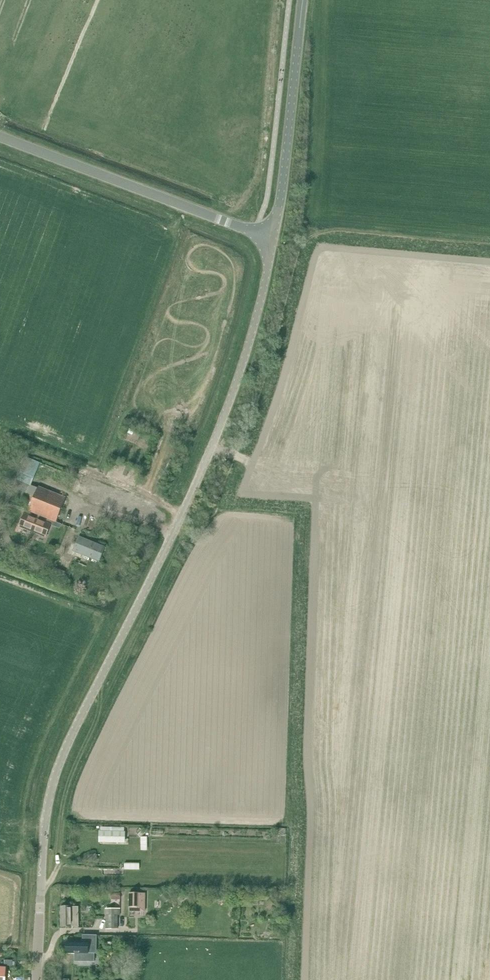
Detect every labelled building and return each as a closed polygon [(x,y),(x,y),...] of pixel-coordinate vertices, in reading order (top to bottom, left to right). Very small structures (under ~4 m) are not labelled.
[(40,465),(37,472),(56,480),(58,473),(40,465)] [(25,513),(21,524),(25,525),(24,527),(37,532),(41,520),(42,520),(46,510),(45,510),(50,498),(37,493),(33,505),(25,502),(21,512),(25,513)] [(74,543),(67,559),(77,563),(77,562),(82,564),(87,551),(84,550),(85,547),(74,543)] [(87,551),(82,564),(87,566),(86,567),(96,571),(102,554),(91,550),(90,552),(87,551)] [(101,831),(100,842),(117,843),(117,842),(124,843),(124,832),(109,831),(110,828),(104,828),(104,831),(101,831)] [(136,832),(141,837),(145,833),(140,828),(136,832)] [(129,893),(129,911),(144,911),(145,893),(129,893)] [(71,907),(61,907),(61,927),(71,926),(79,926),(78,907),(71,907)] [(120,909),(106,909),(106,929),(118,929),(118,915),(120,915),(120,909)] [(65,947),(65,950),(67,951),(66,953),(75,953),(75,961),(94,962),(95,944),(97,944),(97,935),(83,935),(83,942),(67,941),(67,946),(65,947)]
